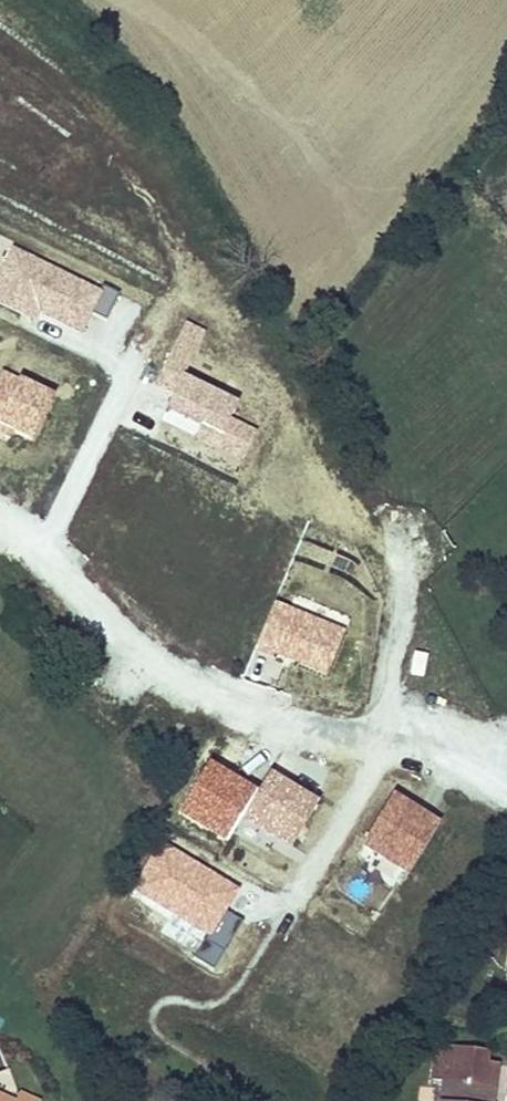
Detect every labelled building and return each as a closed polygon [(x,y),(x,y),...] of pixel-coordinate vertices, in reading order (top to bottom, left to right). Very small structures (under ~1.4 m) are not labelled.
[(19,1095),(9,1072),(0,1075),(0,1100),(33,1100),(19,1095)] [(497,1081),(449,1073),(444,1100),(494,1100),(497,1081)]
